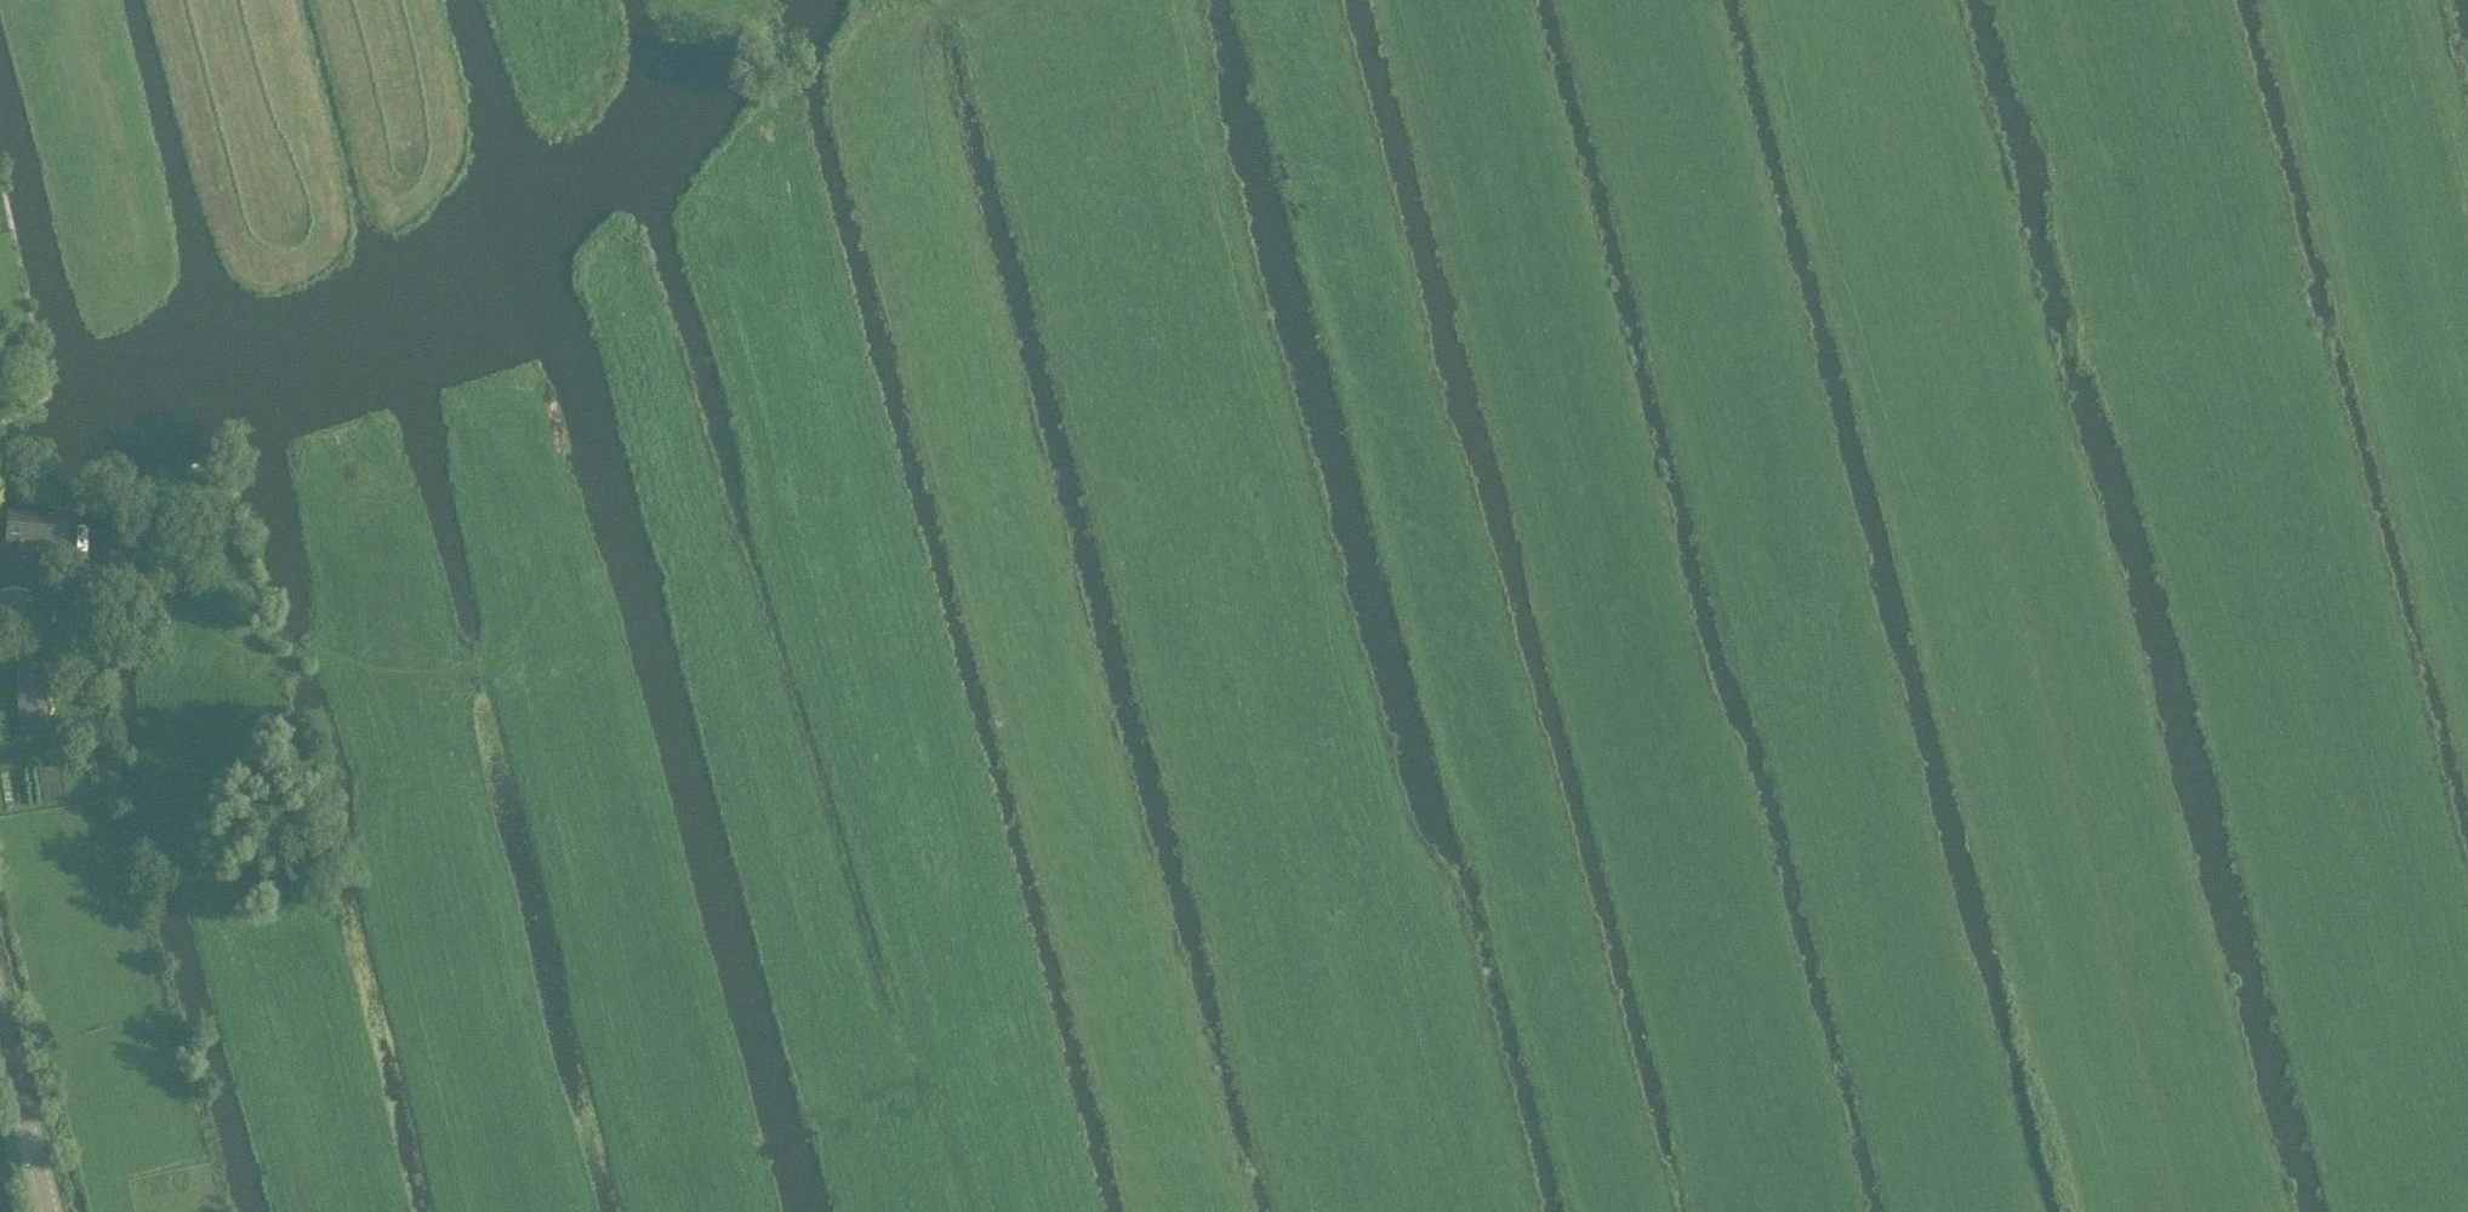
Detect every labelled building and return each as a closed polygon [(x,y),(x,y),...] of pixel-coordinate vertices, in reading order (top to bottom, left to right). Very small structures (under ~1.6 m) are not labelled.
[(2,587),(2,592),(29,594),(30,591),(51,590),(54,553),(63,553),(65,520),(8,516),(7,524),(0,523),(0,587),(2,587)] [(110,541),(109,584),(143,584),(144,549),(131,549),(131,542),(110,541)] [(70,651),(71,614),(30,612),(28,649),(70,651)] [(19,733),(47,732),(43,659),(15,661),(19,733)]
